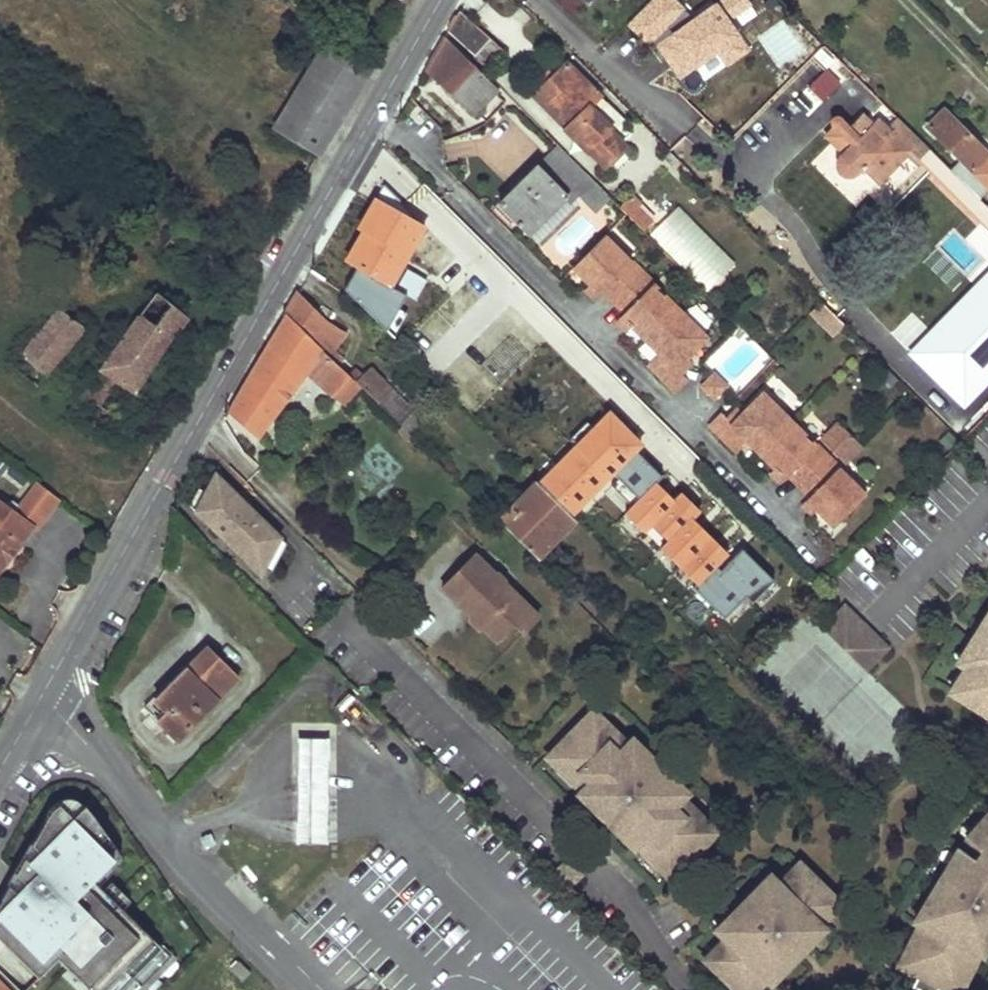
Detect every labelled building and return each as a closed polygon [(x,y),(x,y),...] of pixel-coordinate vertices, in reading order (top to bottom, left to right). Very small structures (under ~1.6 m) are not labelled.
[(628,25),(648,44),(653,40),(667,54),(662,59),(680,78),(738,37),(727,21),(749,5),(746,0),(721,0),(693,20),(673,0),(652,0),(628,25)] [(504,51),(459,12),(447,32),(474,56),(473,57),(488,70),(504,51)] [(296,72),(306,56),(313,61),(325,42),(306,31),(285,66),(296,72)] [(498,90),(444,37),(424,71),(473,116),(476,113),(481,117),(486,112),(481,108),(498,90)] [(738,37),(716,52),(726,65),(747,50),(738,37)] [(648,44),(662,59),(667,54),(653,40),(648,44)] [(276,100),(269,112),(262,124),(322,158),(372,69),(325,42),(313,61),(287,106),(276,100)] [(363,62),(372,69),(380,56),(371,51),(363,62)] [(600,97),(566,63),(533,96),(566,130),(564,131),(586,154),(588,152),(603,168),(626,146),(609,129),(610,128),(590,107),(600,97)] [(885,95),(880,90),(875,95),(880,100),(885,95)] [(987,156),(943,112),(927,129),(961,163),(951,173),(961,183),(987,156)] [(849,130),(858,139),(871,126),(861,116),(848,129),(849,130)] [(887,132),(876,121),(871,126),(858,139),(849,130),(848,129),(840,118),(839,117),(837,117),(835,118),(833,119),(832,120),(831,122),(831,124),(831,127),(824,137),(842,154),(838,158),(836,162),(836,169),(839,175),(844,178),(851,178),(861,170),(878,187),(909,153),(980,225),(984,221),(987,225),(987,209),(977,199),(961,183),(951,173),(898,121),(887,132)] [(444,140),(450,159),(474,152),(468,133),(444,140)] [(611,199),(558,145),(498,205),(529,236),(565,200),(570,205),(579,197),(582,201),(596,214),(611,199)] [(678,160),(671,153),(665,159),(673,166),(678,160)] [(987,189),(987,156),(961,183),(977,199),(987,189)] [(685,167),(678,160),(673,166),(681,171),(685,167)] [(685,167),(681,171),(687,178),(692,174),(685,167)] [(132,210),(112,195),(107,202),(127,217),(132,210)] [(529,236),(538,245),(582,201),(579,197),(570,205),(565,200),(529,236)] [(629,199),(620,208),(644,232),(653,223),(637,208),(633,204),(637,200),(634,197),(630,200),(629,199)] [(356,268),(344,289),(386,330),(398,308),(406,295),(389,286),(400,265),(399,264),(392,260),(397,251),(403,255),(406,257),(424,225),(376,198),(367,214),(376,219),(367,234),(363,231),(354,247),(363,252),(354,267),(356,268)] [(641,204),(637,200),(633,204),(637,208),(641,204)] [(143,217),(152,224),(163,209),(155,202),(143,217)] [(359,229),(367,234),(376,219),(367,214),(359,229)] [(604,237),(573,267),(583,277),(594,288),(597,285),(621,309),(618,313),(629,323),(656,349),(645,361),(673,388),(685,377),(678,370),(673,365),(682,356),(703,334),(654,286),(655,285),(632,262),(631,263),(604,237)] [(345,262),(354,267),(363,252),(354,247),(345,262)] [(235,258),(246,267),(254,257),(244,249),(235,258)] [(397,251),(392,260),(399,264),(403,255),(397,251)] [(583,277),(578,283),(588,293),(594,288),(583,277)] [(326,320),(298,293),(285,314),(337,365),(343,359),(335,350),(346,333),(326,320)] [(75,412),(107,434),(185,319),(155,294),(75,412)] [(398,308),(386,330),(394,337),(407,314),(398,308)] [(48,373),(83,331),(59,311),(24,354),(48,373)] [(618,313),(613,318),(624,328),(629,323),(618,313)] [(337,365),(285,314),(229,410),(260,438),(307,373),(331,396),(349,377),(337,365)] [(746,325),(737,316),(733,320),(742,329),(746,325)] [(48,373),(24,354),(13,367),(37,387),(48,373)] [(682,356),(673,365),(678,370),(686,361),(682,356)] [(354,371),(349,377),(359,387),(399,427),(413,413),(368,369),(361,377),(354,371)] [(711,370),(698,383),(711,395),(724,383),(711,370)] [(359,387),(349,377),(331,396),(343,406),(359,387)] [(718,409),(706,421),(734,449),(745,438),(772,464),(783,475),(786,472),(810,496),(807,500),(818,511),(834,527),(865,496),(839,470),(840,468),(817,446),(816,447),(759,391),(738,412),(730,421),(725,416),(718,409)] [(734,407),(725,416),(730,421),(738,412),(734,407)] [(575,446),(537,485),(568,516),(611,472),(618,479),(611,486),(631,506),(624,513),(643,532),(651,524),(668,541),(660,548),(696,583),(692,587),(724,618),(745,597),(751,603),(773,580),(741,549),(723,567),(718,562),(727,553),(691,518),(699,510),(680,492),(673,499),(655,481),(660,475),(633,449),(639,443),(607,412),(593,428),(575,446)] [(425,426),(413,413),(399,427),(412,439),(425,426)] [(569,440),(575,446),(593,428),(586,422),(569,440)] [(772,464),(767,470),(777,480),(783,475),(772,464)] [(278,538),(214,475),(197,511),(261,574),(278,538)] [(59,501),(36,482),(14,510),(38,529),(59,501)] [(537,485),(536,484),(497,523),(533,559),(572,520),(568,516),(537,485)] [(807,500),(802,505),(813,515),(818,511),(807,500)] [(11,537),(16,541),(21,544),(22,545),(34,527),(28,523),(0,504),(0,553),(11,537)] [(0,565),(5,568),(21,544),(16,541),(11,537),(0,553),(0,565)] [(494,575),(473,556),(439,590),(460,609),(465,604),(486,624),(481,629),(494,642),(512,624),(522,632),(536,617),(501,583),(502,579),(501,576),(497,574),(494,575)] [(465,604),(460,609),(467,616),(467,622),(475,630),(481,629),(486,624),(465,604)] [(844,606),(822,629),(865,670),(887,648),(844,606)] [(984,620),(986,622),(973,642),(971,640),(964,652),(971,657),(964,667),(965,668),(949,693),(987,716),(987,614),(984,620)] [(153,697),(143,707),(176,740),(238,678),(207,647),(155,699),(153,697)] [(656,866),(669,879),(716,831),(702,819),(699,823),(686,810),(689,806),(672,789),(677,784),(668,775),(665,777),(648,760),(650,758),(640,748),(636,753),(619,737),(615,740),(602,727),(606,723),(593,711),(546,758),(559,771),(563,767),(576,780),(573,783),(583,793),(586,789),(593,796),(587,802),(597,812),(599,811),(616,827),(614,829),(624,839),(630,833),(637,840),(634,843),(644,853),(647,850),(660,862),(656,866)] [(324,842),(324,736),(298,736),(297,842),(324,842)] [(164,795),(156,784),(153,786),(161,797),(164,795)] [(92,879),(113,858),(98,843),(106,835),(84,806),(70,816),(60,803),(48,814),(40,830),(48,840),(36,849),(32,844),(15,873),(25,883),(16,892),(9,884),(0,900),(0,939),(36,975),(56,955),(64,963),(91,989),(138,989),(171,957),(92,879)] [(979,851),(973,859),(966,854),(958,868),(950,864),(943,876),(944,876),(932,896),(931,896),(923,908),(931,913),(924,924),(919,922),(907,949),(912,951),(904,968),(917,975),(912,986),(920,989),(937,989),(939,985),(949,989),(954,989),(961,975),(966,977),(979,950),(975,949),(979,941),(986,946),(987,943),(987,816),(986,818),(985,818),(976,828),(982,834),(972,845),(979,851)] [(40,830),(32,844),(36,849),(48,840),(40,830)] [(210,834),(200,837),(204,847),(214,844),(210,834)] [(834,898),(799,863),(778,884),(774,880),(766,889),(761,884),(751,894),(753,896),(736,913),(734,911),(724,921),(729,926),(720,935),(725,939),(705,959),(736,989),(744,989),(752,982),(758,987),(767,978),(766,976),(773,969),(779,975),(788,965),(787,963),(803,946),(805,947),(815,938),(809,932),(816,924),(818,926),(827,917),(821,910),(834,898)] [(15,873),(9,884),(16,892),(25,883),(15,873)] [(56,955),(36,975),(45,983),(64,963),(56,955)] [(250,974),(236,961),(229,968),(243,981),(250,974)] [(0,980),(0,989),(10,989),(0,980)]
